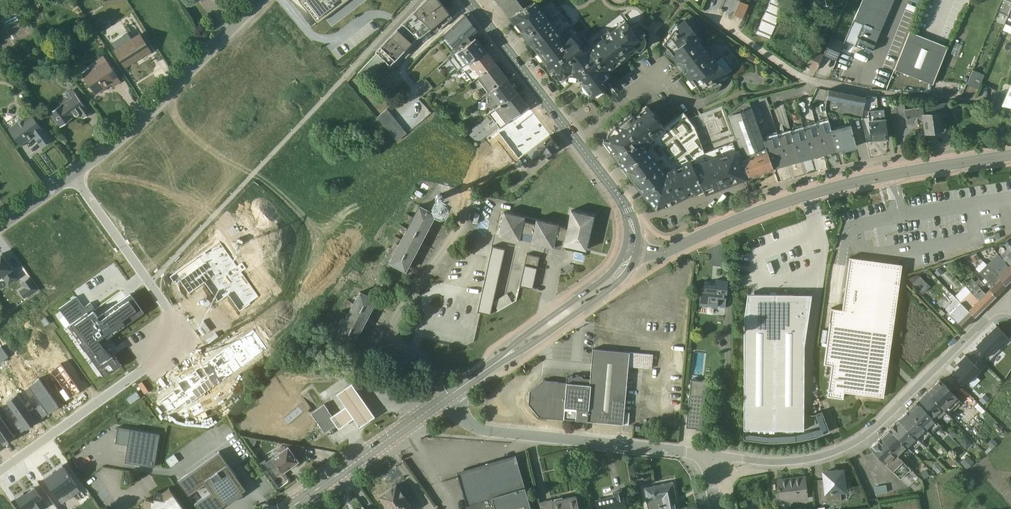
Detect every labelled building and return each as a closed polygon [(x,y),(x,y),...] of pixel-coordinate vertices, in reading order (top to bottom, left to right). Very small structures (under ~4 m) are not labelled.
[(43,0),(31,0),(37,8),(45,2),(43,0)] [(317,23),(347,0),(298,0),(317,23)] [(388,65),(412,41),(418,36),(423,42),(431,35),(427,29),(429,27),(435,32),(452,17),(438,0),(424,0),(375,52),(376,53),(384,61),(388,65)] [(526,6),(521,0),(502,0),(499,3),(509,16),(526,6)] [(733,15),(742,18),(748,4),(739,0),(733,15)] [(769,40),(769,39),(777,22),(785,2),(782,0),(769,0),(755,33),(769,40)] [(844,40),(853,44),(857,37),(873,44),(893,0),(861,0),(844,40)] [(997,10),(1008,15),(1010,8),(1010,0),(1001,0),(997,10)] [(536,53),(561,34),(560,33),(551,22),(551,21),(553,19),(543,6),(541,8),(535,1),(526,6),(509,16),(513,23),(536,53)] [(11,8),(8,3),(4,5),(6,10),(1,12),(4,19),(2,20),(5,26),(19,20),(17,16),(18,16),(17,13),(16,13),(13,7),(11,8)] [(812,26),(820,29),(825,16),(817,13),(812,26)] [(452,52),(468,38),(476,31),(472,26),(474,25),(469,18),(467,20),(463,15),(440,36),(452,52)] [(551,22),(560,33),(564,30),(556,18),(551,22)] [(720,81),(728,75),(716,60),(717,60),(713,55),(710,55),(700,41),(700,38),(684,19),(677,25),(674,23),(667,32),(669,33),(662,43),(664,46),(661,51),(672,59),(672,58),(677,64),(674,66),(679,73),(682,71),(686,76),(685,77),(691,89),(697,87),(698,91),(710,87),(711,88),(720,84),(722,84),(720,81)] [(594,43),(613,67),(620,62),(621,62),(636,50),(638,50),(639,50),(641,49),(642,49),(644,45),(645,43),(645,38),(644,35),(642,33),(639,31),(637,31),(635,30),(633,31),(624,20),(609,31),(607,30),(593,41),(594,43)] [(777,22),(769,39),(773,40),(780,23),(777,22)] [(607,72),(613,67),(594,43),(588,47),(588,48),(583,51),(571,35),(567,38),(563,32),(561,34),(536,53),(546,65),(550,71),(549,72),(549,73),(550,74),(551,75),(552,76),(553,77),(554,77),(556,78),(558,79),(560,79),(563,78),(566,77),(568,79),(577,81),(578,79),(580,81),(579,82),(581,84),(581,86),(582,88),(582,89),(584,91),(585,92),(586,92),(587,93),(588,93),(591,97),(594,94),(594,96),(596,96),(598,95),(601,94),(602,92),(603,93),(604,92),(606,90),(603,87),(606,85),(606,84),(602,79),(607,75),(608,76),(610,75),(607,72)] [(894,69),(932,84),(948,47),(909,32),(894,69)] [(125,66),(149,51),(138,33),(131,38),(128,34),(111,44),(125,66)] [(456,70),(484,50),(475,37),(470,41),(468,38),(452,52),(446,57),(456,70)] [(802,65),(815,71),(823,54),(810,48),(802,65)] [(476,78),(495,64),(484,50),(456,70),(460,74),(464,71),(471,81),(476,78)] [(384,61),(376,53),(356,75),(365,83),(384,61)] [(97,63),(81,73),(95,95),(111,85),(113,88),(121,82),(102,55),(95,60),(97,63)] [(487,92),(506,78),(495,64),(476,78),(487,92)] [(966,84),(978,89),(983,75),(972,70),(966,84)] [(494,110),(516,92),(506,78),(487,92),(485,94),(487,97),(485,98),(485,107),(492,107),(494,110)] [(999,91),(1006,95),(1010,85),(1002,82),(999,91)] [(606,85),(603,87),(606,90),(604,92),(610,100),(617,95),(607,83),(606,84),(606,85)] [(1010,85),(1006,95),(1002,105),(1005,105),(1005,104),(1010,105),(1010,84),(1010,85)] [(61,103),(48,113),(59,127),(72,117),(72,116),(74,114),(75,115),(76,115),(77,115),(78,114),(78,113),(78,111),(84,118),(90,113),(72,89),(59,99),(61,103)] [(828,112),(860,118),(865,97),(828,89),(824,107),(826,112),(828,112)] [(507,122),(528,107),(516,92),(494,110),(488,115),(499,129),(507,122)] [(663,127),(674,119),(657,96),(645,104),(651,111),(651,112),(653,113),(654,114),(655,115),(656,115),(657,116),(657,117),(658,118),(658,119),(658,120),(658,121),(663,127)] [(740,156),(742,160),(748,177),(750,176),(750,178),(755,176),(756,176),(757,175),(757,174),(764,172),(765,173),(766,172),(772,171),(771,169),(773,169),(762,138),(748,99),(727,115),(742,155),(740,156)] [(923,132),(938,130),(938,131),(939,131),(939,132),(941,132),(942,132),(943,132),(944,131),(944,129),(944,128),(944,127),(944,126),(943,126),(942,125),(941,112),(947,111),(946,102),(928,105),(929,112),(923,113),(922,106),(904,109),(904,102),(891,103),(892,108),(889,109),(891,120),(905,118),(906,124),(921,122),(923,132)] [(613,154),(658,119),(658,118),(657,117),(657,116),(656,115),(655,115),(654,114),(653,113),(651,112),(651,111),(645,104),(643,106),(644,107),(633,115),(631,112),(611,127),(610,128),(609,131),(608,132),(607,134),(606,136),(606,138),(606,139),(603,138),(602,140),(609,150),(613,154)] [(523,133),(539,121),(528,107),(507,122),(515,132),(515,131),(517,134),(521,130),(523,133)] [(376,118),(386,129),(396,121),(386,109),(376,118)] [(887,140),(885,118),(884,118),(883,109),(877,110),(867,111),(869,141),(887,140)] [(16,123),(8,129),(20,145),(32,136),(41,147),(51,139),(43,128),(42,128),(30,112),(22,118),(20,116),(18,116),(16,118),(15,119),(15,121),(16,123)] [(625,169),(625,170),(690,121),(683,112),(674,119),(663,127),(658,121),(658,120),(658,119),(613,154),(625,169)] [(814,123),(824,154),(836,151),(830,130),(827,120),(822,121),(820,116),(816,117),(817,122),(814,123)] [(386,129),(396,141),(406,132),(396,121),(386,129)] [(625,170),(637,185),(698,138),(694,126),(690,121),(625,170)] [(802,127),(811,158),(824,154),(814,123),(802,127)] [(830,130),(836,151),(842,149),(843,151),(856,148),(850,124),(830,130)] [(790,130),(798,161),(811,158),(802,127),(790,130)] [(777,134),(786,165),(798,161),(790,130),(777,134)] [(762,138),(773,169),(786,165),(777,134),(762,138)] [(541,160),(558,146),(549,135),(519,159),(525,167),(535,160),(534,159),(538,156),(541,160)] [(697,197),(718,188),(704,153),(698,138),(637,185),(654,207),(656,208),(656,206),(657,206),(658,206),(660,207),(661,207),(662,207),(663,206),(664,206),(666,206),(667,205),(669,205),(670,204),(671,203),(670,203),(687,195),(690,195),(691,195),(692,195),(695,194),(697,197)] [(723,145),(736,181),(743,179),(748,177),(742,160),(739,161),(732,142),(723,145)] [(704,153),(718,188),(736,181),(723,145),(704,153)] [(434,215),(434,214),(419,206),(413,217),(428,226),(430,224),(431,221),(434,215)] [(585,250),(593,216),(570,210),(566,228),(558,226),(558,224),(503,212),(497,235),(519,240),(519,239),(530,241),(530,243),(553,248),(554,242),(555,242),(554,248),(560,249),(561,243),(563,244),(563,245),(567,246),(585,250)] [(434,215),(431,221),(437,224),(444,227),(447,222),(434,215)] [(428,226),(413,217),(407,229),(422,237),(425,232),(427,228),(428,226)] [(422,237),(407,229),(401,240),(417,248),(418,246),(419,243),(422,237)] [(425,232),(422,237),(435,244),(438,238),(432,235),(425,232)] [(422,237),(419,243),(426,246),(433,249),(435,244),(422,237)] [(417,248),(401,240),(395,251),(411,260),(414,255),(415,251),(417,248)] [(1003,259),(1010,251),(1010,246),(1010,245),(999,255),(1003,259)] [(490,310),(504,249),(491,246),(476,312),(489,315),(490,310)] [(411,260),(395,251),(389,263),(405,272),(407,269),(409,266),(410,263),(411,260)] [(1010,268),(1010,251),(1003,259),(1010,268)] [(13,271),(1,254),(0,254),(0,280),(13,271)] [(532,289),(539,257),(526,254),(519,286),(532,289)] [(973,263),(979,259),(976,254),(970,257),(973,263)] [(1006,285),(1010,280),(1010,268),(1003,259),(999,255),(998,254),(986,264),(1006,285)] [(414,255),(411,260),(424,266),(427,260),(420,257),(414,255)] [(841,310),(830,308),(822,364),(830,365),(826,396),(842,398),(843,392),(882,397),(901,264),(849,257),(841,310)] [(424,266),(411,260),(410,263),(409,266),(414,268),(421,271),(424,266)] [(981,281),(995,296),(1006,285),(986,264),(983,261),(975,268),(979,272),(978,273),(984,278),(981,281)] [(918,275),(907,279),(922,294),(929,287),(918,275)] [(970,291),(984,306),(995,296),(981,281),(979,279),(976,283),(971,278),(964,285),(970,291)] [(708,307),(725,308),(727,281),(715,280),(715,284),(711,284),(711,282),(704,281),(703,290),(700,290),(699,304),(708,305),(708,307)] [(959,301),(974,316),(984,306),(970,291),(959,301)] [(358,292),(352,303),(369,311),(372,307),(373,303),(375,300),(358,292)] [(76,297),(58,309),(69,324),(67,326),(103,377),(120,365),(103,341),(143,312),(130,294),(97,317),(93,311),(95,310),(90,303),(83,307),(76,297)] [(747,294),(744,319),(743,429),(803,429),(803,345),(811,295),(785,294),(747,294)] [(945,308),(963,327),(974,316),(959,301),(951,294),(948,297),(952,301),(945,308)] [(352,303),(346,314),(363,323),(364,321),(366,318),(369,311),(352,303)] [(372,307),(369,311),(382,318),(384,313),(378,310),(372,307)] [(382,318),(369,311),(366,318),(372,321),(378,324),(382,318)] [(346,314),(340,325),(357,334),(360,329),(362,326),(363,323),(346,314)] [(357,334),(340,325),(334,337),(351,346),(354,340),(357,334)] [(974,345),(989,360),(1000,349),(996,346),(1006,337),(995,325),(974,345)] [(366,332),(360,329),(357,334),(370,341),(373,335),(366,332)] [(370,341),(357,334),(354,340),(367,346),(370,341)] [(652,354),(592,349),(589,379),(582,378),(581,376),(577,376),(574,378),(566,377),(566,383),(542,381),(529,391),(528,404),(539,417),(622,424),(623,412),(628,367),(651,369),(652,354)] [(694,352),(694,374),(704,374),(705,352),(694,352)] [(967,383),(980,371),(964,355),(956,363),(958,366),(954,370),(967,383)] [(38,420),(58,406),(38,379),(28,386),(41,404),(31,411),(38,420)] [(705,391),(706,382),(690,380),(685,428),(698,429),(702,391),(705,391)] [(927,391),(948,415),(959,404),(957,402),(959,400),(939,380),(927,391)] [(332,415),(337,424),(335,425),(338,428),(353,418),(359,427),(374,416),(351,383),(336,394),(345,406),(332,415)] [(951,417),(948,415),(927,391),(916,402),(935,420),(938,417),(942,417),(946,422),(951,417)] [(21,433),(36,422),(17,394),(5,402),(18,421),(14,424),(21,433)] [(939,424),(935,420),(916,402),(907,411),(926,429),(927,427),(932,432),(939,424)] [(335,425),(337,424),(332,415),(324,403),(310,413),(324,433),(335,425)] [(818,433),(824,431),(819,411),(813,413),(818,433)] [(926,429),(907,411),(897,420),(920,442),(930,433),(926,429)] [(4,444),(14,437),(0,417),(0,439),(4,444)] [(920,442),(897,420),(888,428),(911,451),(920,442)] [(911,451),(888,428),(879,438),(898,457),(902,453),(905,456),(911,451)] [(124,462),(154,467),(159,434),(130,429),(124,462)] [(898,457),(879,438),(869,447),(900,479),(910,469),(898,457)] [(266,462),(269,466),(276,476),(284,470),(285,471),(289,469),(289,467),(292,465),(293,465),(299,461),(300,461),(300,460),(300,459),(300,458),(299,458),(299,457),(298,457),(297,457),(296,457),(288,445),(271,457),(272,458),(266,462)] [(194,503),(198,508),(212,508),(223,501),(226,505),(242,493),(240,490),(244,487),(219,452),(178,480),(188,494),(204,482),(211,491),(194,503)] [(172,465),(180,459),(176,454),(168,459),(172,465)] [(456,472),(466,505),(464,508),(531,508),(515,455),(456,472)] [(967,455),(959,462),(966,468),(973,462),(967,455)] [(265,470),(269,466),(266,462),(264,459),(260,462),(265,470)] [(77,486),(62,465),(44,478),(59,499),(77,486)] [(823,502),(841,500),(840,492),(845,492),(845,486),(846,486),(845,477),(842,478),(842,471),(837,472),(837,469),(827,471),(827,473),(823,473),(823,479),(816,480),(819,503),(820,505),(823,505),(823,502)] [(790,501),(806,500),(804,477),(777,480),(780,507),(791,505),(790,501)] [(672,482),(643,488),(647,508),(677,508),(672,482)] [(382,508),(413,508),(395,484),(377,496),(384,506),(382,508)] [(874,494),(886,492),(885,485),(873,487),(874,494)] [(34,487),(24,494),(23,492),(15,498),(23,508),(28,508),(31,506),(33,508),(41,508),(47,505),(34,487)] [(142,506),(138,508),(183,508),(168,487),(162,492),(155,491),(153,500),(144,499),(142,506)] [(623,496),(624,496),(623,490),(611,492),(612,496),(594,500),(596,508),(626,508),(623,496)] [(575,495),(552,500),(551,499),(538,502),(540,508),(578,508),(575,495)]
